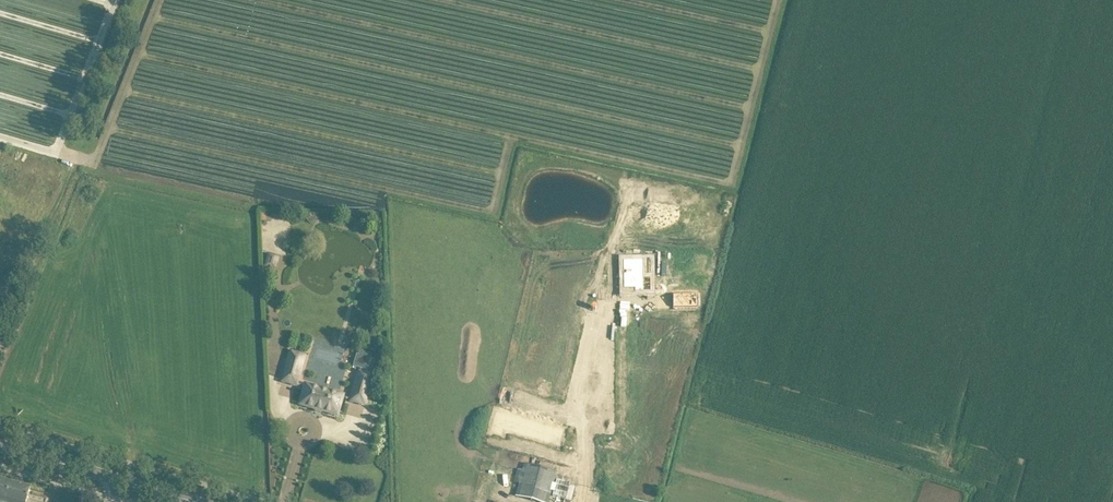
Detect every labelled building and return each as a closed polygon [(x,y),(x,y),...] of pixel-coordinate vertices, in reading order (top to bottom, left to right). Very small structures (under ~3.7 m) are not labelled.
[(273,270),(276,257),(268,255),(264,267),(273,270)] [(626,260),(627,289),(633,288),(633,292),(654,292),(654,277),(646,277),(646,260),(626,260)] [(693,295),(669,295),(669,308),(693,308),(693,295)] [(353,367),(367,370),(371,353),(356,350),(353,367)] [(290,354),(282,382),(297,386),(302,370),(299,369),(303,358),(290,354)] [(373,376),(359,371),(350,402),(365,406),(373,376)] [(343,396),(306,385),(301,405),(337,415),(338,412),(344,413),(348,399),(342,397),(343,396)] [(499,435),(512,439),(513,433),(569,449),(569,451),(569,452),(575,433),(511,414),(509,424),(502,422),(498,437),(499,438),(499,435)] [(565,487),(571,465),(553,460),(551,467),(546,466),(547,465),(535,462),(531,477),(565,487)] [(28,499),(31,488),(0,479),(0,501),(4,501),(27,501),(28,499)]
